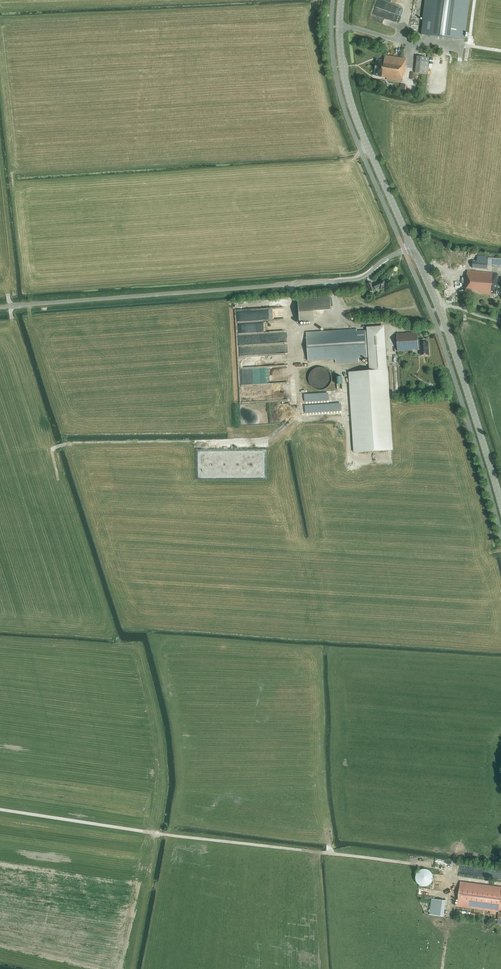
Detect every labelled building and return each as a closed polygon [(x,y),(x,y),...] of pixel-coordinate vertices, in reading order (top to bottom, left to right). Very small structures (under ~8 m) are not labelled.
[(469,0),(426,0),(422,34),(464,40),(469,0)] [(375,8),(371,20),(380,23),(382,17),(399,23),(402,16),(387,11),(388,9),(384,8),(383,10),(375,8)] [(404,77),(407,59),(385,56),(384,61),(377,60),(375,76),(380,77),(387,78),(387,79),(402,82),(403,77),(404,77)] [(416,73),(427,74),(429,62),(429,58),(417,56),(416,73)] [(412,96),(413,92),(405,91),(406,85),(401,84),(400,93),(404,94),(412,96)] [(488,258),(488,257),(477,256),(477,261),(475,261),(473,261),(472,268),(487,269),(487,265),(499,266),(500,266),(500,259),(488,258)] [(498,274),(467,271),(467,277),(465,277),(464,292),(490,295),(490,293),(500,295),(500,285),(497,285),(498,274)] [(380,289),(387,287),(384,280),(373,285),(375,290),(380,288),(380,289)] [(298,324),(314,323),(314,312),(332,310),(331,297),(296,300),(298,324)] [(346,329),(307,332),(308,360),(335,358),(336,363),(341,363),(359,362),(358,354),(370,353),(370,368),(371,371),(350,372),(350,376),(355,452),(391,450),(384,333),(384,327),(369,328),(369,330),(358,331),(357,329),(346,329)] [(397,334),(398,351),(413,350),(416,350),(420,350),(421,355),(422,356),(428,356),(428,355),(429,355),(428,342),(423,342),(423,339),(418,340),(417,332),(397,334)] [(331,369),(314,369),(313,386),(331,387),(331,369)] [(329,393),(305,394),(305,402),(330,401),(329,393)] [(306,413),(342,412),(342,404),(305,406),(306,413)] [(427,886),(428,886),(429,885),(430,884),(431,884),(431,883),(432,882),(432,881),(433,880),(433,879),(433,878),(433,877),(433,876),(433,875),(433,874),(432,873),(431,872),(430,871),(429,870),(428,869),(427,869),(426,869),(425,869),(424,869),(423,869),(422,869),(421,869),(420,870),(419,870),(419,871),(418,871),(417,872),(417,873),(416,873),(416,874),(416,876),(415,876),(415,877),(415,878),(415,879),(416,880),(416,881),(417,882),(417,883),(418,884),(419,885),(420,885),(421,886),(423,886),(424,886),(425,886),(426,886),(427,886)] [(496,914),(496,911),(499,912),(497,920),(500,920),(500,887),(460,881),(457,906),(490,911),(490,913),(496,914)] [(443,900),(444,899),(440,898),(439,899),(431,899),(429,914),(444,916),(446,900),(443,900)]
